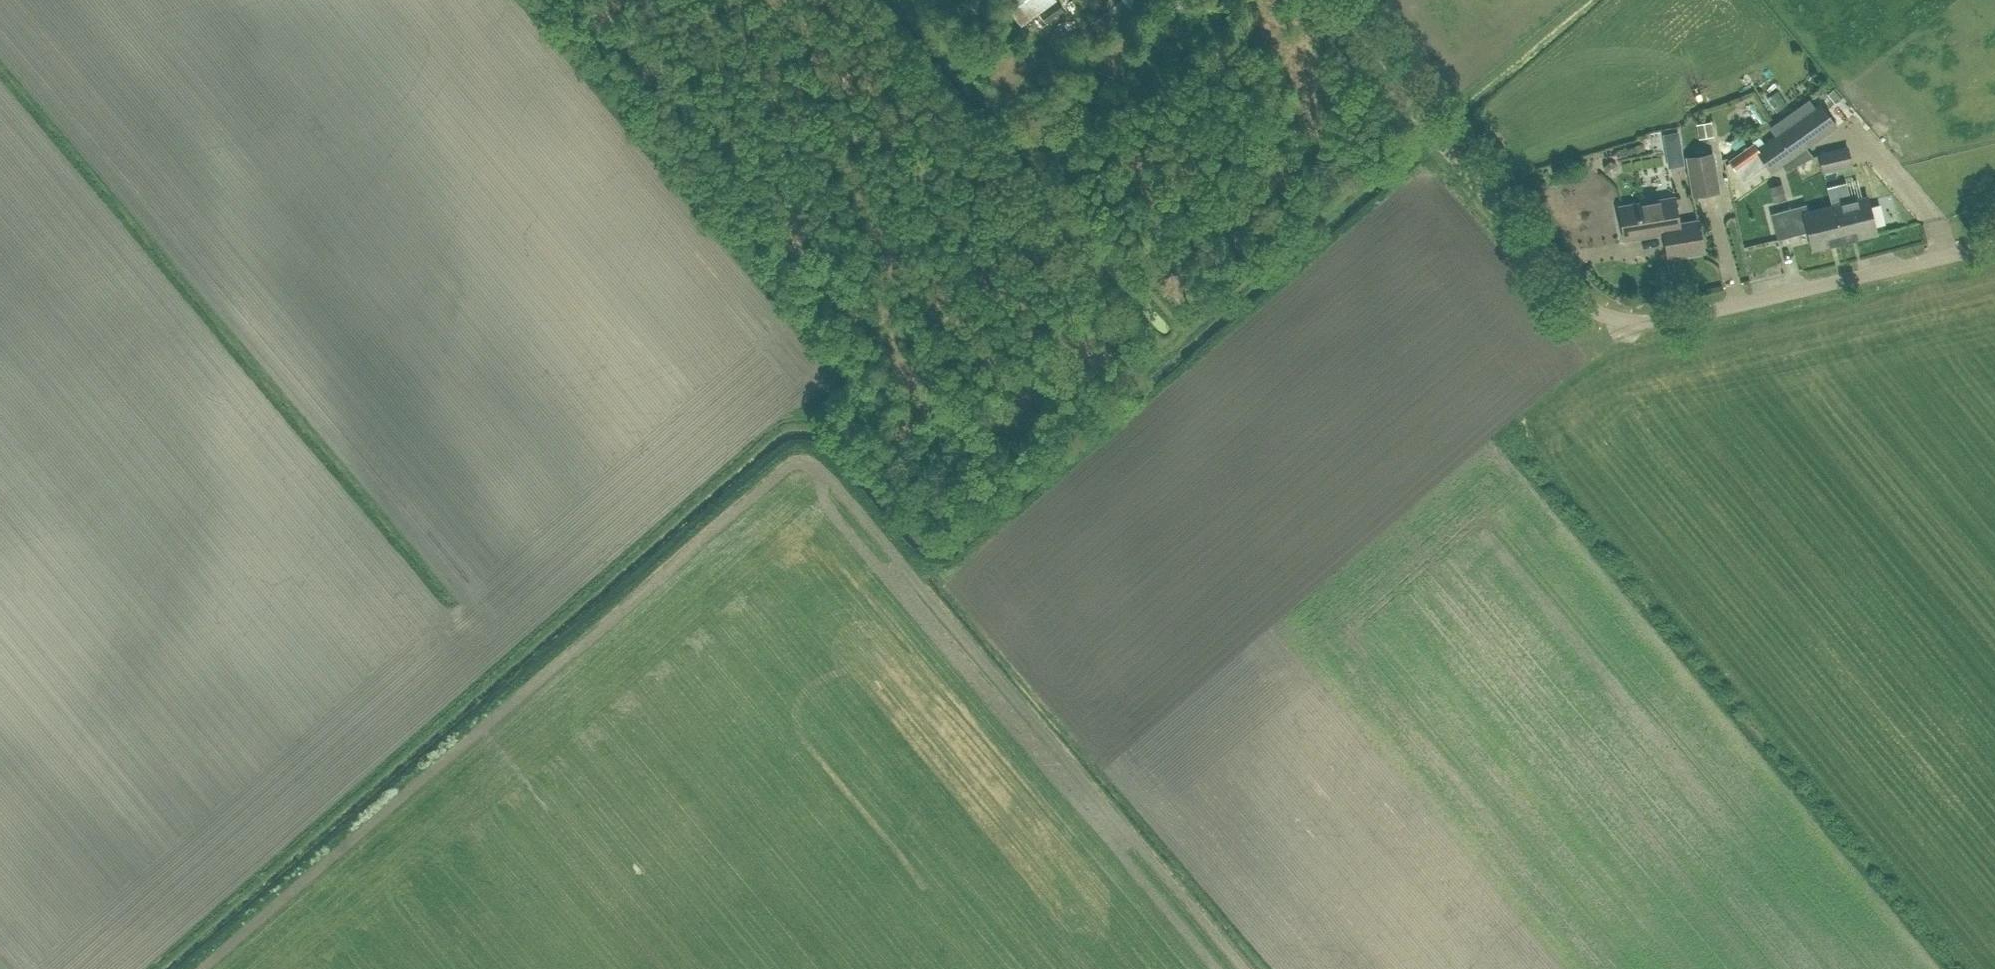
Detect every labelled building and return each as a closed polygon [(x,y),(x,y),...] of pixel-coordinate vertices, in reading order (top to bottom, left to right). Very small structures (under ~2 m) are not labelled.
[(1019,23),(1049,0),(1001,0),(1019,23)] [(1056,0),(1054,0),(1037,13),(1044,22),(1062,8),(1056,0)] [(1851,97),(1832,107),(1843,128),(1863,118),(1851,97)] [(1730,161),(1737,171),(1759,154),(1771,171),(1835,126),(1820,104),(1757,149),(1753,144),(1730,161)] [(1712,136),(1710,122),(1696,124),(1698,138),(1712,136)] [(1819,154),(1824,173),(1851,166),(1846,148),(1819,154)] [(1686,156),(1693,197),(1718,193),(1711,152),(1686,156)] [(1773,202),(1786,199),(1782,184),(1769,187),(1773,202)] [(1850,201),(1832,205),(1841,242),(1876,234),(1874,228),(1885,225),(1880,205),(1869,207),(1867,197),(1850,201)] [(1669,257),(1702,252),(1697,221),(1677,224),(1673,198),(1620,207),(1626,239),(1665,232),(1669,257)] [(1841,242),(1832,205),(1807,212),(1805,206),(1771,214),(1777,239),(1808,231),(1812,249),(1841,242)]
